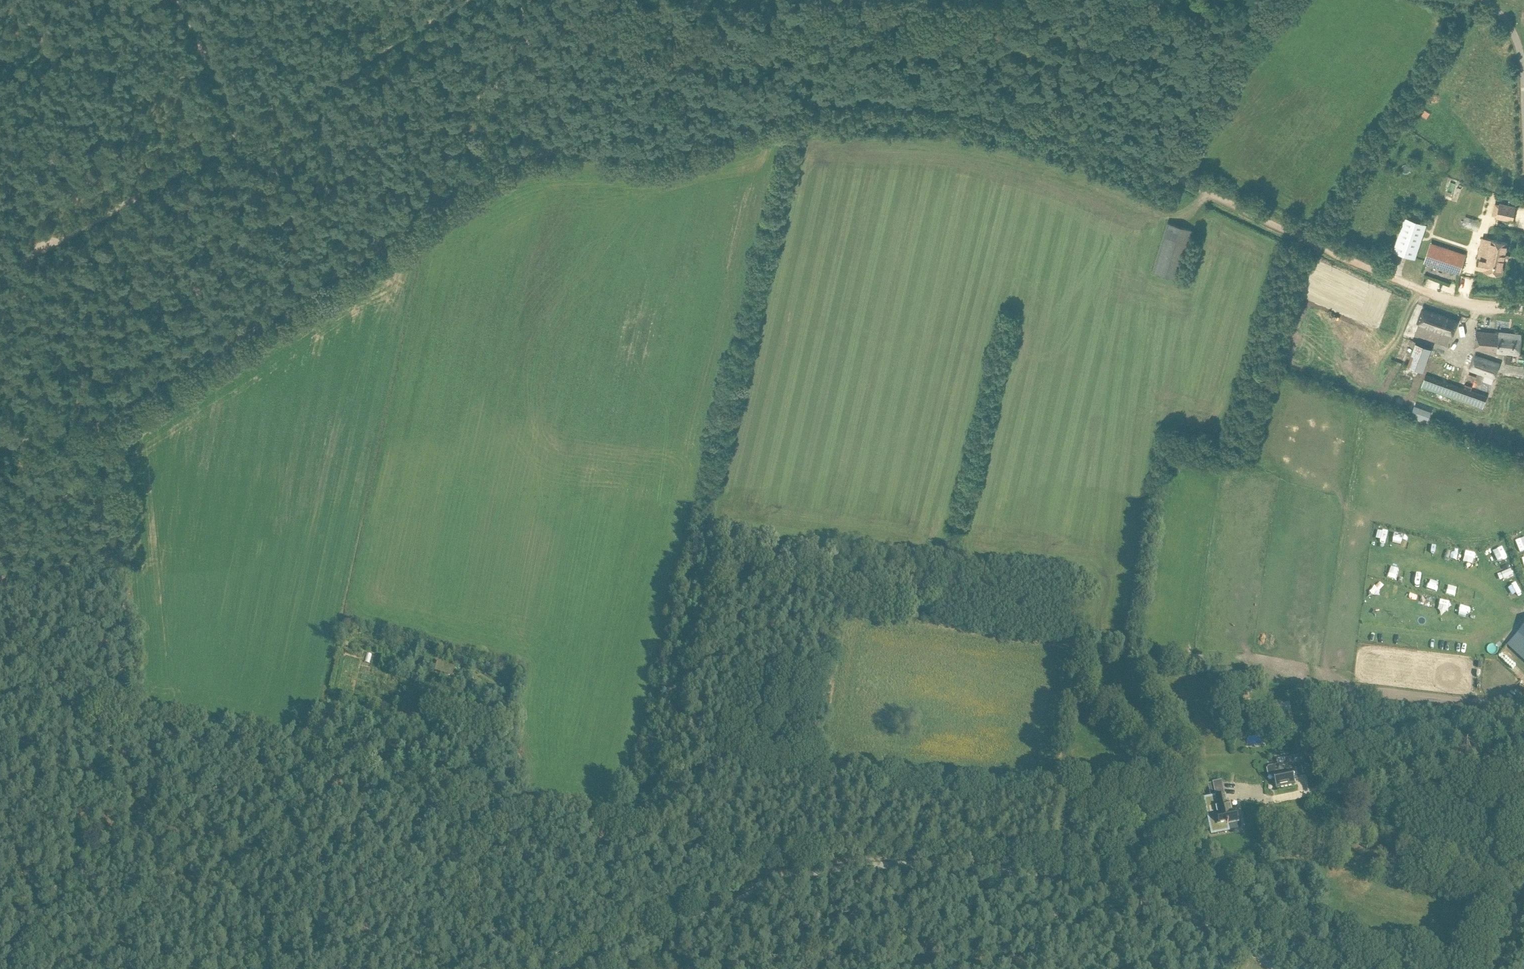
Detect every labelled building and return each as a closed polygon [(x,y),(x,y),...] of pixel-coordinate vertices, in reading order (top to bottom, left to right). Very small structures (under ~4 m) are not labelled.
[(1497,217),(1513,220),(1515,207),(1500,203),(1497,217)] [(1462,225),(1478,231),(1482,221),(1466,215),(1462,225)] [(1394,250),(1414,257),(1425,223),(1406,217),(1394,250)] [(1153,271),(1177,278),(1192,230),(1167,222),(1153,271)] [(1484,269),(1484,270),(1501,274),(1508,243),(1491,239),(1486,259),(1478,257),(1476,267),(1484,269)] [(1464,256),(1454,252),(1431,244),(1425,260),(1459,272),(1464,256)] [(1415,334),(1447,345),(1457,319),(1424,308),(1415,334)] [(1474,348),(1519,354),(1522,335),(1500,332),(1500,333),(1477,330),(1474,348)] [(1407,364),(1423,370),(1432,347),(1416,341),(1407,364)] [(1470,368),(1494,377),(1500,363),(1476,354),(1470,368)] [(1425,375),(1421,386),(1483,408),(1487,397),(1426,375),(1425,375)] [(1478,426),(1484,427),(1486,419),(1481,417),(1478,426)] [(1384,538),(1386,529),(1377,527),(1375,536),(1384,538)] [(1498,546),(1487,550),(1492,560),(1502,556),(1498,546)] [(1475,565),(1475,551),(1467,551),(1467,564),(1475,565)] [(1379,574),(1379,564),(1369,564),(1369,573),(1379,574)] [(1499,568),(1502,577),(1512,574),(1510,566),(1499,568)] [(1390,567),(1390,576),(1402,577),(1402,567),(1390,567)] [(1435,589),(1438,577),(1430,575),(1427,587),(1435,589)] [(1453,592),(1455,581),(1448,579),(1445,590),(1453,592)] [(1387,593),(1398,596),(1400,587),(1390,583),(1387,593)] [(1517,584),(1507,587),(1509,597),(1520,594),(1517,584)] [(1414,591),(1412,600),(1420,602),(1422,592),(1414,591)] [(1456,603),(1453,612),(1463,616),(1466,606),(1456,603)] [(1523,660),(1523,626),(1507,645),(1523,660)] [(1247,712),(1246,712),(1246,714),(1247,714),(1248,716),(1258,714),(1259,715),(1267,713),(1268,714),(1284,711),(1282,700),(1246,707),(1247,712)] [(1295,778),(1293,770),(1292,770),(1292,767),(1294,767),(1305,765),(1304,755),(1292,756),(1293,761),(1285,762),(1269,766),(1267,768),(1269,773),(1270,775),(1274,774),(1274,775),(1277,787),(1296,784),(1295,778)] [(1221,781),(1208,784),(1205,784),(1211,810),(1214,809),(1218,825),(1217,825),(1218,829),(1218,828),(1220,837),(1229,835),(1227,827),(1227,824),(1238,822),(1237,820),(1238,820),(1239,819),(1240,818),(1240,817),(1240,816),(1240,815),(1240,814),(1239,814),(1239,813),(1238,813),(1237,812),(1236,812),(1235,811),(1231,812),(1229,802),(1226,803),(1225,795),(1224,795),(1221,781)]
